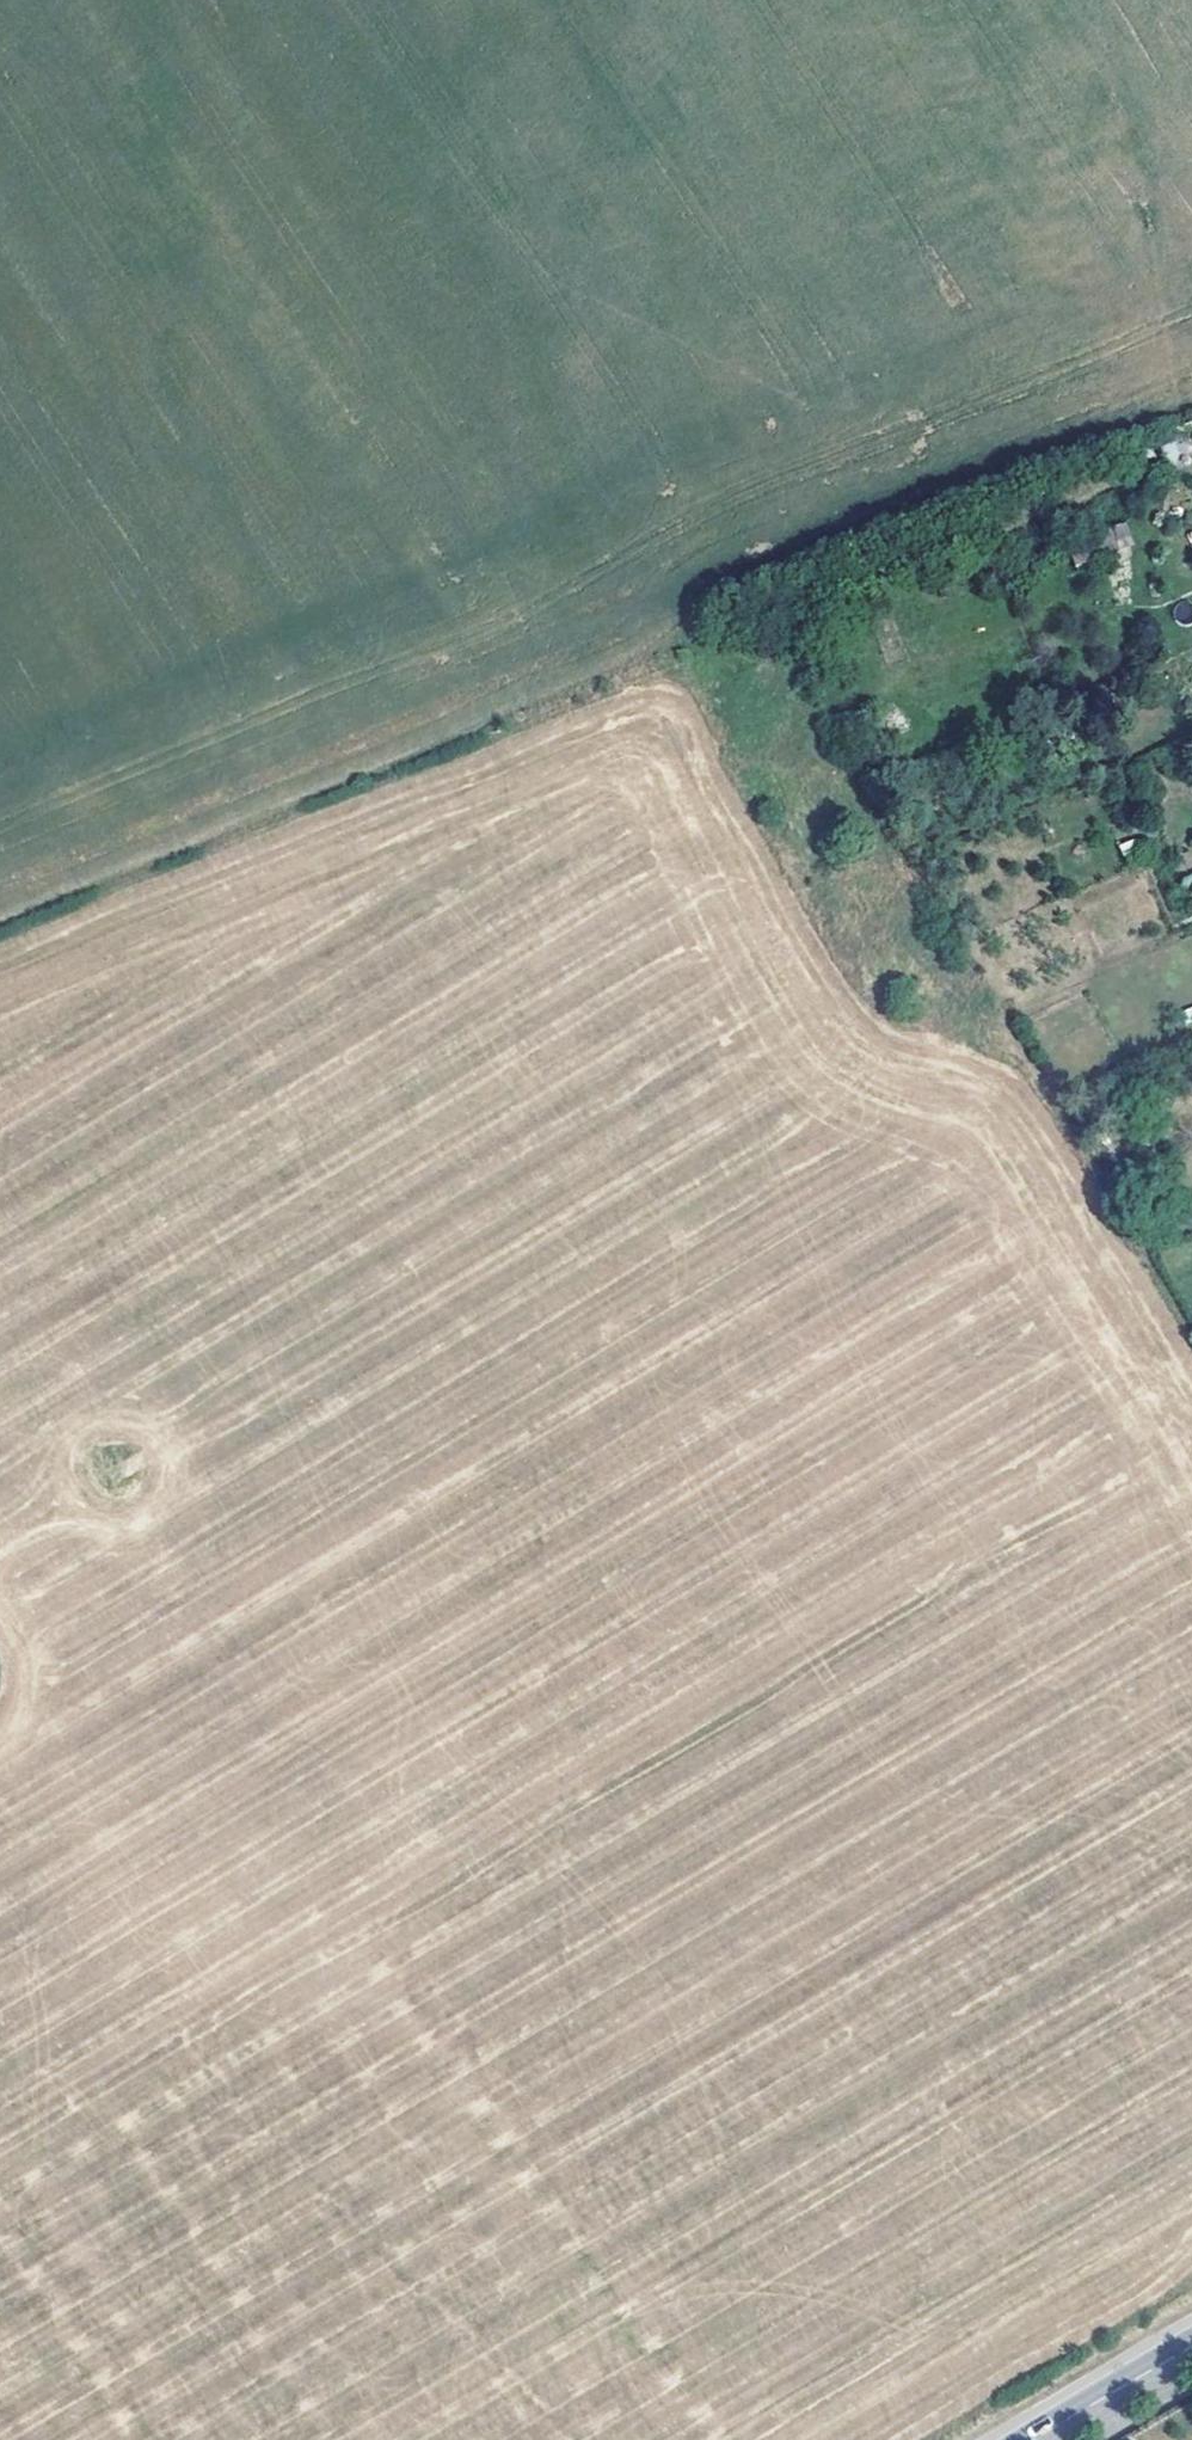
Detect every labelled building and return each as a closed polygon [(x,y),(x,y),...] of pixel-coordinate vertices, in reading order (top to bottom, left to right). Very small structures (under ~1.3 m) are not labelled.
[(1067,544),(1076,568),(1133,547),(1123,522),(1067,544)]
